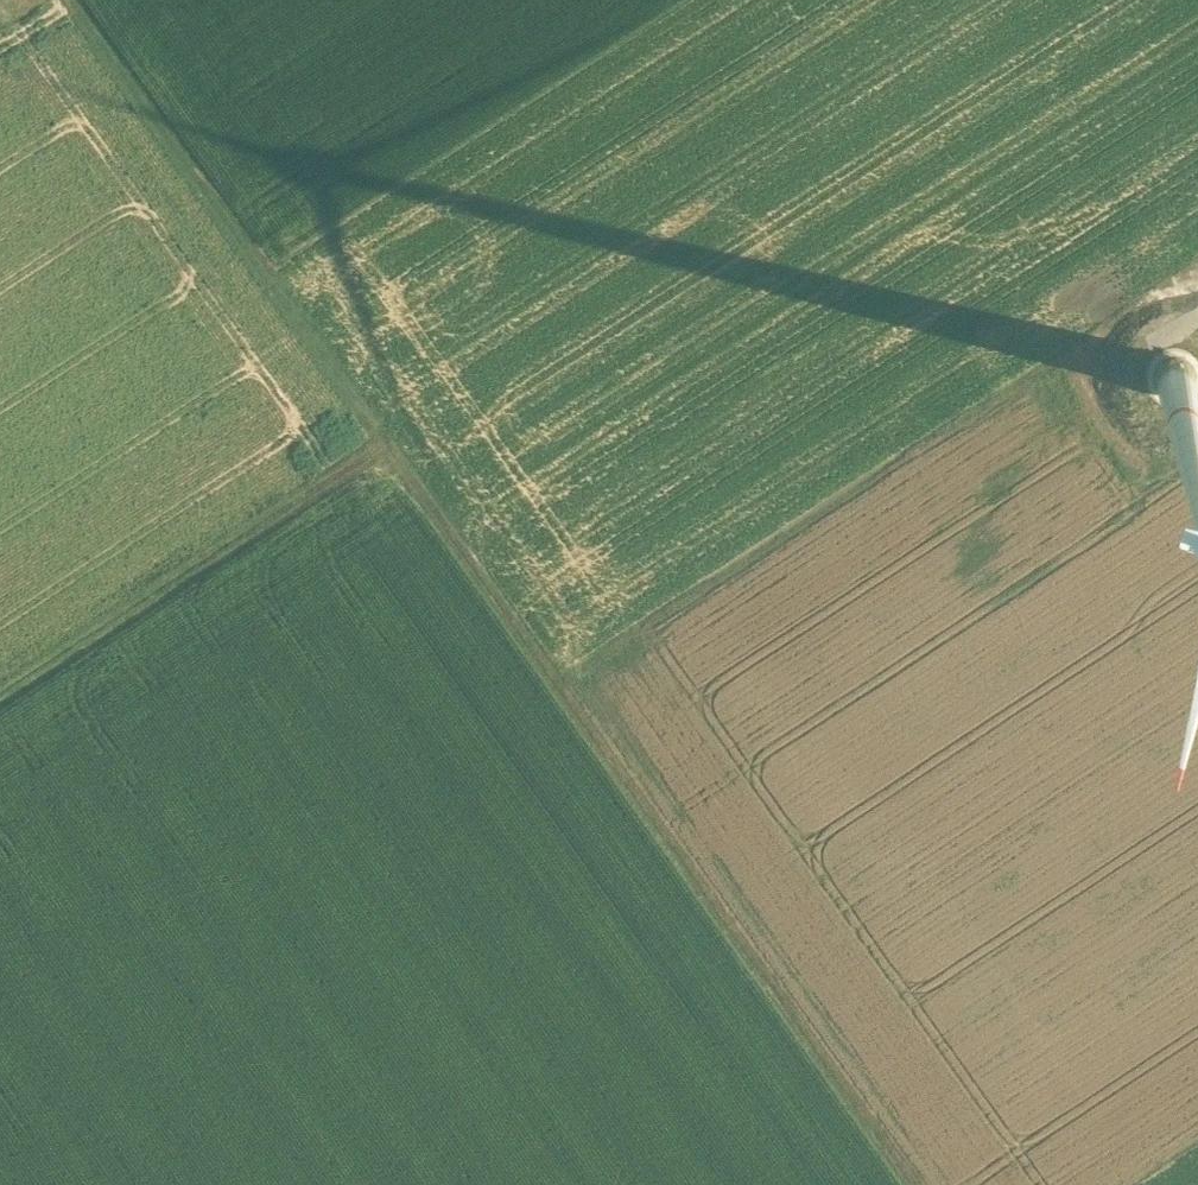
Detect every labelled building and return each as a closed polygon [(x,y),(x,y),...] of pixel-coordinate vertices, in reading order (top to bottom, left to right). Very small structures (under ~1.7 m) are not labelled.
[(1197,371),(1197,365),(1169,350),(1153,380),(1185,396),(1197,371)]
